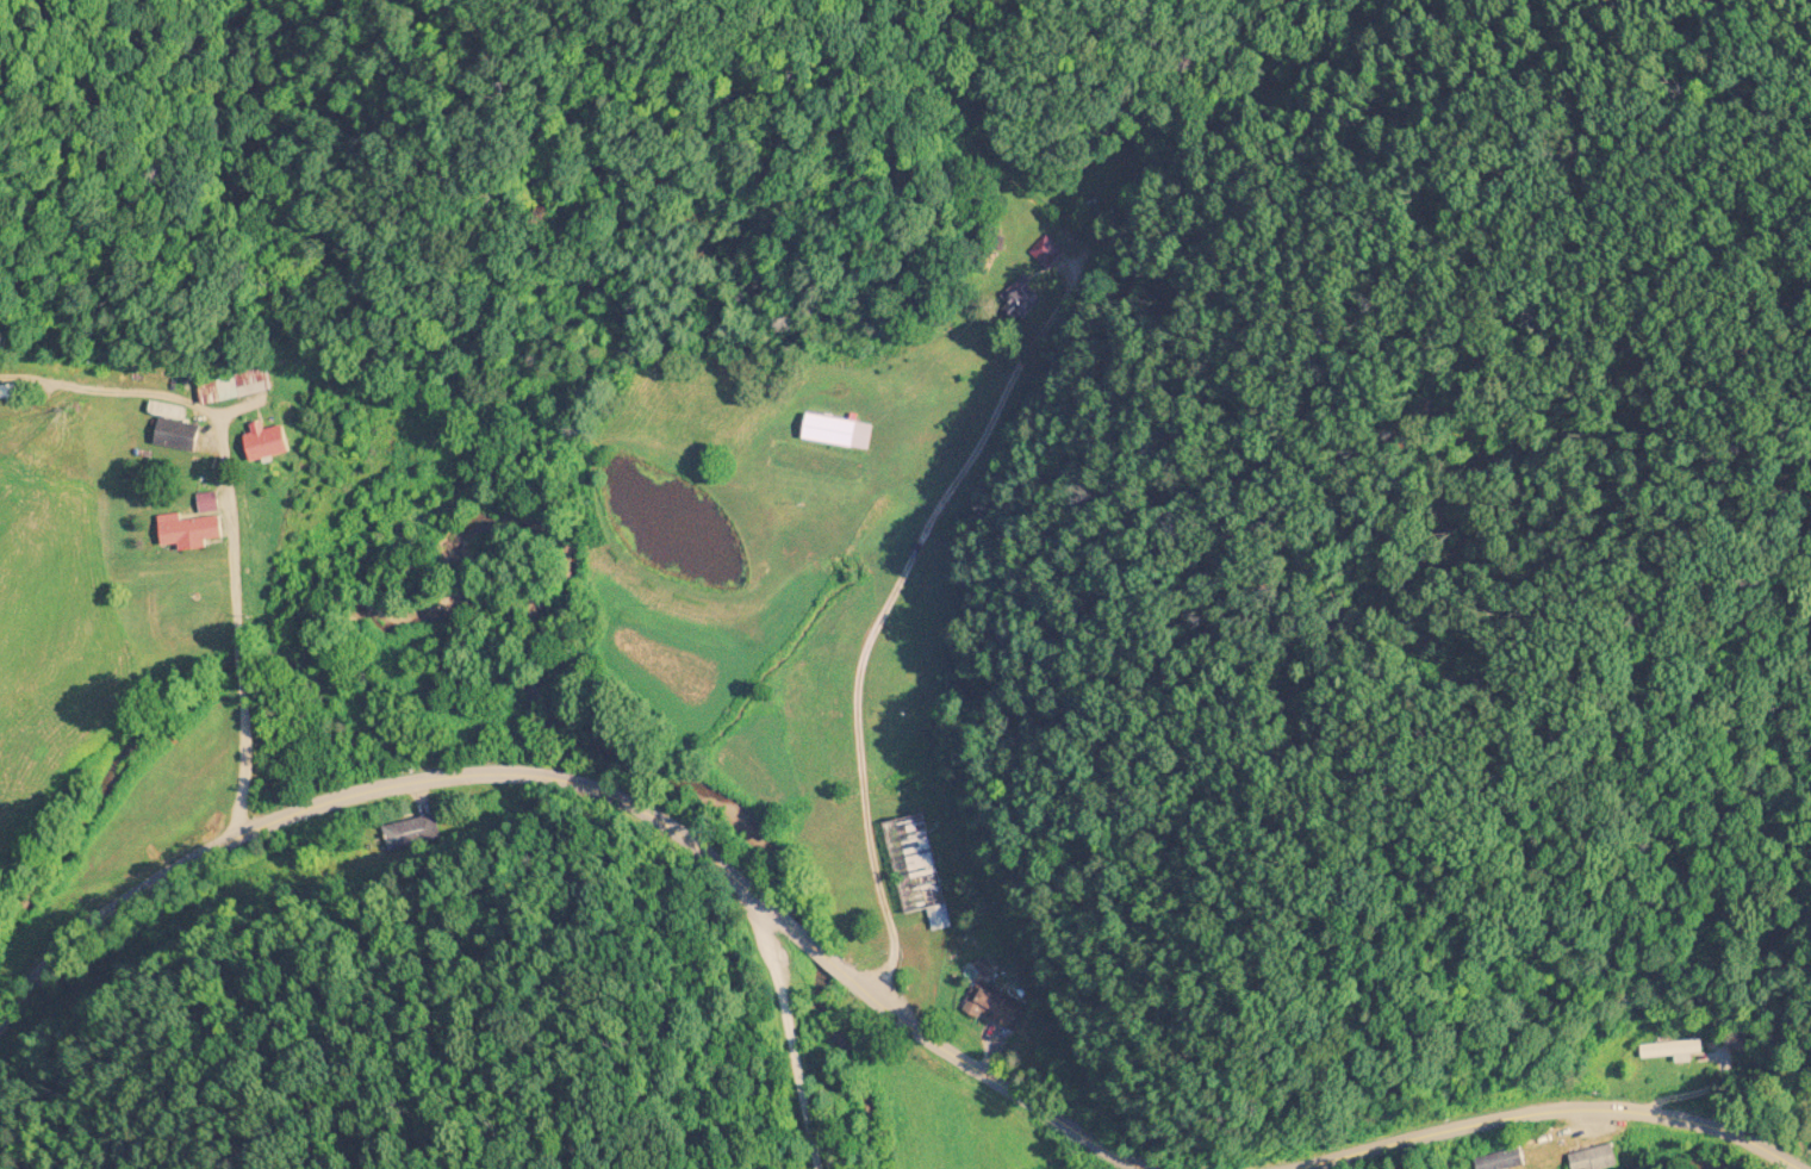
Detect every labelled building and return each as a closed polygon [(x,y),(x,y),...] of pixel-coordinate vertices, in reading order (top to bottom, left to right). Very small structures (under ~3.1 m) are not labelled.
[(1063,253),(1046,236),(1030,252),(1047,269),(1063,253)] [(1041,309),(1027,288),(1009,299),(1022,320),(1041,309)] [(204,407),(272,391),(266,365),(198,382),(204,407)] [(242,425),(245,435),(298,420),(294,409),(242,425)] [(202,427),(185,424),(186,417),(161,412),(155,446),(198,453),(202,427)] [(856,447),(858,421),(808,416),(806,442),(856,447)] [(220,514),(218,493),(199,494),(201,516),(220,514)] [(184,551),(208,548),(207,541),(224,539),(221,516),(182,521),(181,514),(159,517),(164,547),(183,545),(184,551)] [(904,914),(926,910),(931,931),(947,928),(925,814),(886,822),(904,914)] [(1009,1033),(1024,1006),(976,980),(962,1007),(1009,1033)] [(1642,1044),(1642,1056),(1705,1054),(1704,1041),(1642,1044)] [(1576,1168),(1607,1168),(1623,1165),(1618,1144),(1573,1155),(1576,1168)]
